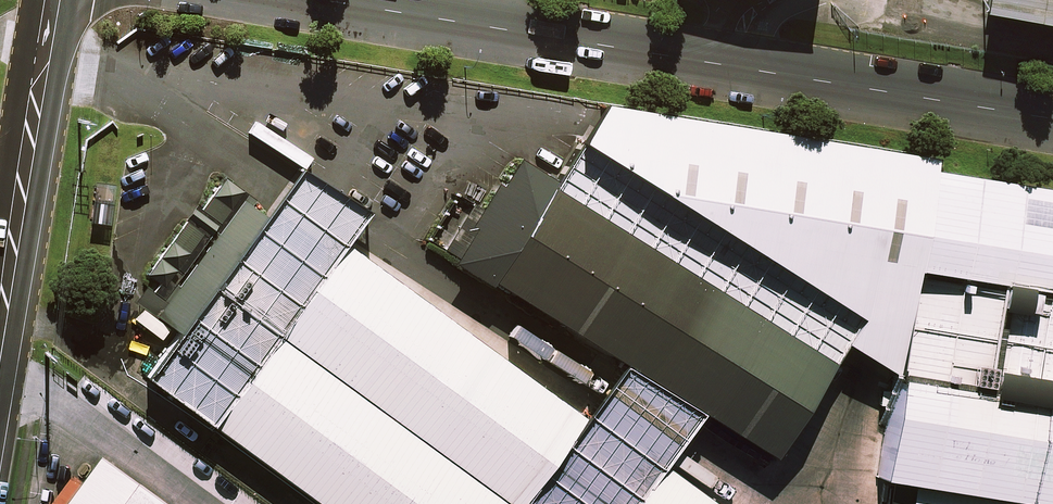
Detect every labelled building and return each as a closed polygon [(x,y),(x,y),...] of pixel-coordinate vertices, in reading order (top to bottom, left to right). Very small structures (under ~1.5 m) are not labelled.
[(1052,283),(1052,181),(596,103),(556,169),(833,347),(841,334),(890,358),(910,263),(1052,283)] [(304,176),(281,206),(337,248),(360,218),(304,176)] [(273,332),(337,248),(281,206),(150,379),(205,421),(273,332)] [(501,503),(524,503),(580,431),(337,248),(273,332),(501,503)] [(910,263),(890,358),(873,466),(1052,497),(1052,283),(910,263)] [(273,332),(205,421),(315,503),(501,503),(273,332)] [(627,370),(580,431),(651,485),(662,471),(698,423),(627,370)] [(651,485),(580,431),(524,503),(636,503),(651,485)] [(157,495),(114,465),(85,503),(150,503),(157,495)] [(636,503),(706,503),(662,471),(651,485),(636,503)] [(157,495),(150,503),(169,503),(157,495)]
